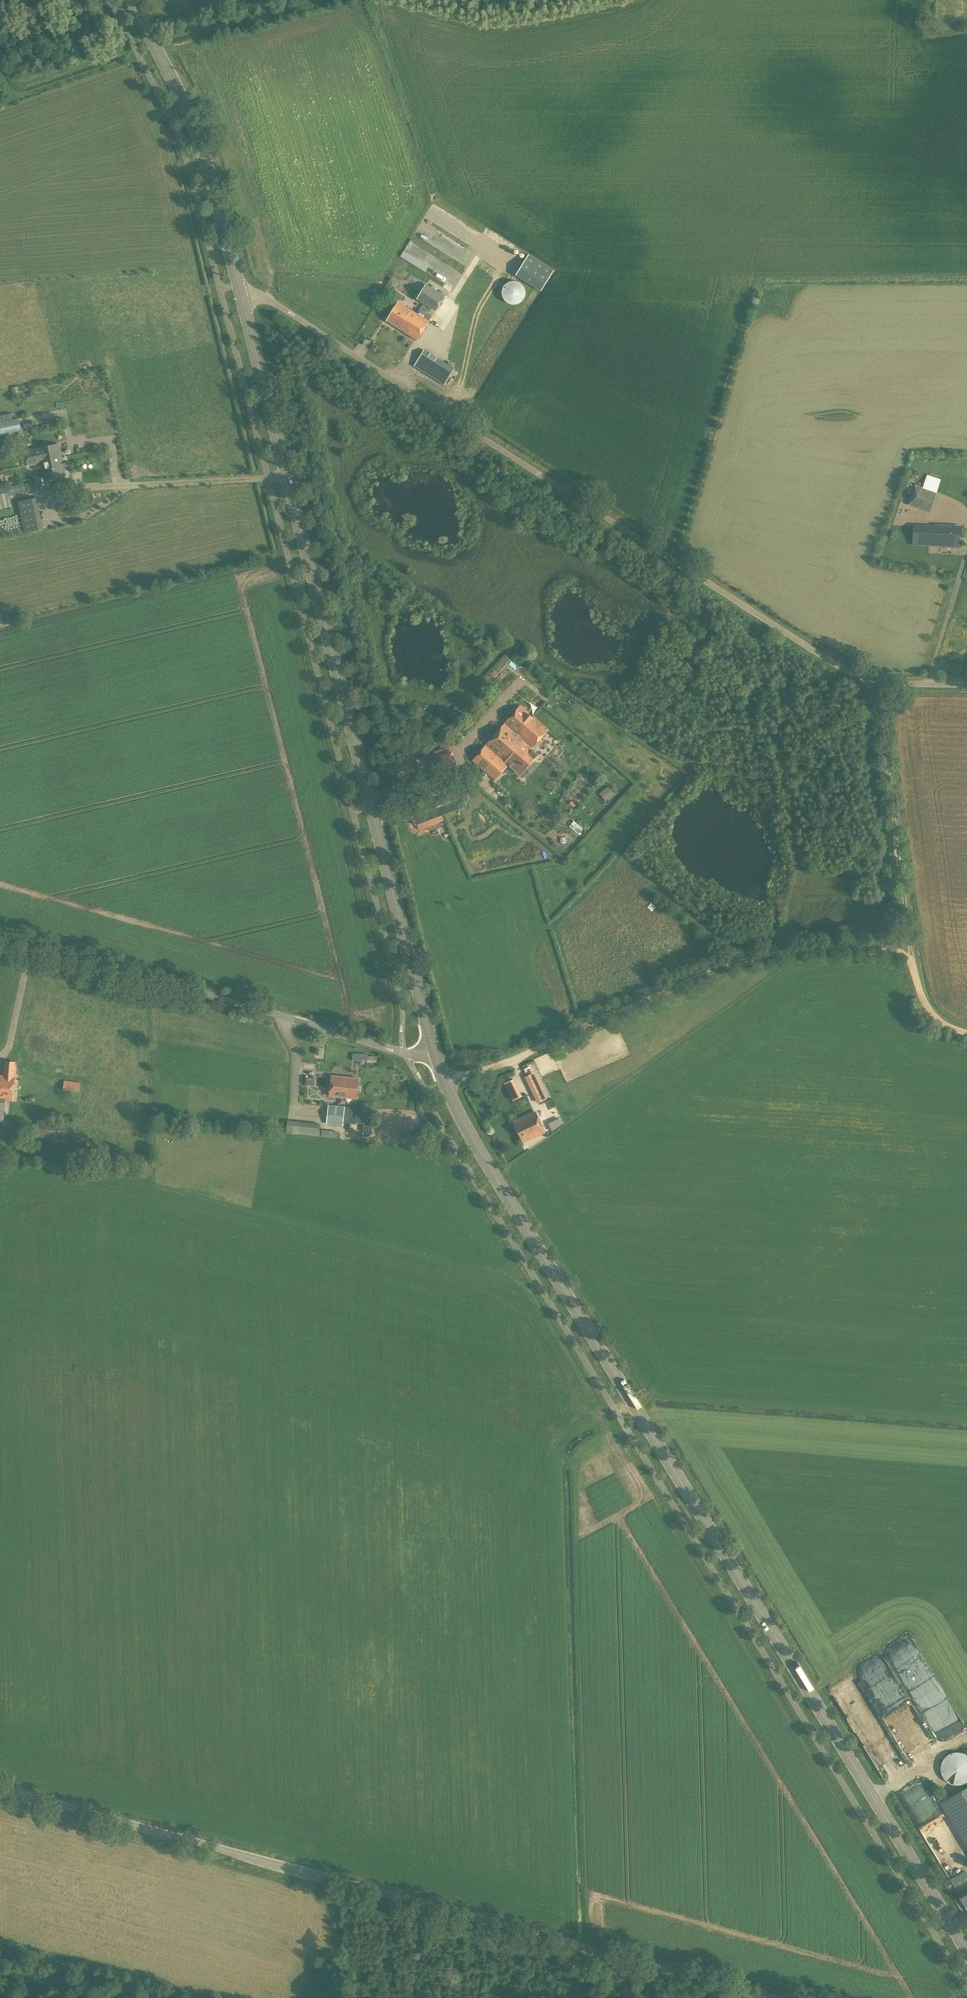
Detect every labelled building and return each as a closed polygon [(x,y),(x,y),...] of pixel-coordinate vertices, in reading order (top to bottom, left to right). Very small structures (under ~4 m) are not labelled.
[(541,291),(554,270),(529,254),(515,275),(541,291)] [(391,278),(387,284),(395,289),(399,282),(391,278)] [(513,304),(515,304),(517,304),(519,303),(521,302),(522,300),(524,298),(525,296),(525,294),(525,292),(525,290),(524,288),(523,286),(522,284),(520,283),(518,282),(516,281),(514,281),(512,281),(510,281),(508,282),(507,283),(505,285),(504,286),(503,288),(502,290),(502,292),(502,295),(503,297),(504,299),(505,300),(507,302),(509,303),(511,304),(513,304)] [(435,311),(445,296),(426,284),(417,299),(435,311)] [(413,322),(417,314),(399,302),(387,321),(400,329),(400,328),(403,323),(407,326),(405,328),(408,330),(413,322)] [(400,328),(400,329),(417,340),(417,339),(429,321),(432,316),(420,309),(417,314),(413,322),(408,330),(405,328),(407,326),(403,323),(400,328)] [(444,384),(453,369),(425,351),(415,366),(444,384)] [(13,419),(12,413),(0,416),(0,422),(13,419)] [(21,430),(19,418),(13,419),(0,422),(0,435),(21,430)] [(66,475),(60,444),(26,451),(29,465),(41,463),(45,479),(66,475)] [(37,481),(7,487),(7,486),(0,488),(0,509),(11,506),(8,496),(39,489),(37,481)] [(930,512),(936,492),(923,488),(923,487),(914,484),(907,505),(930,512)] [(87,503),(88,503),(90,503),(91,502),(91,501),(92,501),(93,500),(93,499),(93,498),(94,497),(93,496),(93,494),(93,493),(92,493),(91,492),(90,491),(89,491),(88,491),(87,490),(86,491),(85,491),(84,491),(83,492),(82,493),(82,494),(81,495),(81,496),(81,497),(81,498),(81,499),(82,500),(83,501),(83,502),(84,502),(85,503),(86,503),(87,503)] [(58,506),(65,504),(63,492),(55,494),(58,506)] [(25,533),(43,529),(37,497),(18,501),(25,533)] [(927,544),(942,545),(943,532),(927,532),(927,544)] [(520,776),(539,754),(532,748),(548,729),(521,705),(473,761),(495,780),(508,765),(520,776)] [(452,753),(449,745),(433,752),(441,774),(445,773),(445,774),(458,769),(456,764),(457,764),(453,752),(452,753)] [(608,787),(602,792),(607,799),(614,793),(608,787)] [(416,825),(466,806),(461,793),(411,812),(416,825)] [(573,821),(569,826),(579,833),(583,828),(573,821)] [(353,1053),(352,1061),(359,1061),(359,1059),(367,1060),(367,1062),(377,1063),(378,1056),(368,1055),(368,1054),(353,1053)] [(15,1062),(6,1061),(4,1075),(0,1075),(0,1121),(3,1121),(5,1098),(13,1099),(15,1076),(14,1076),(15,1062)] [(533,1073),(527,1076),(539,1102),(545,1099),(533,1073)] [(344,1089),(345,1077),(332,1075),(330,1095),(339,1096),(339,1088),(344,1089)] [(339,1088),(339,1096),(354,1098),(356,1078),(345,1077),(344,1089),(339,1088)] [(512,1100),(523,1095),(515,1078),(505,1082),(512,1100)] [(63,1090),(79,1092),(80,1082),(64,1080),(63,1090)] [(370,1125),(371,1111),(357,1109),(357,1107),(328,1105),(326,1124),(350,1126),(350,1124),(354,1123),(370,1125)] [(524,1141),(545,1131),(536,1112),(514,1122),(524,1141)] [(548,1123),(552,1131),(563,1123),(560,1117),(548,1123)] [(319,1136),(321,1124),(288,1120),(286,1133),(319,1136)] [(338,1138),(338,1131),(322,1129),(321,1136),(338,1138)] [(958,1784),(962,1783),(966,1782),(966,1780),(966,1755),(964,1753),(959,1752),(954,1752),(950,1753),(947,1755),(943,1758),(941,1763),(940,1767),(940,1771),(941,1774),(943,1778),(945,1781),(949,1783),(952,1784),(956,1784),(958,1784)] [(939,1803),(953,1825),(966,1849),(966,1786),(939,1803)] [(949,1879),(966,1911),(966,1872),(965,1870),(949,1879)]
